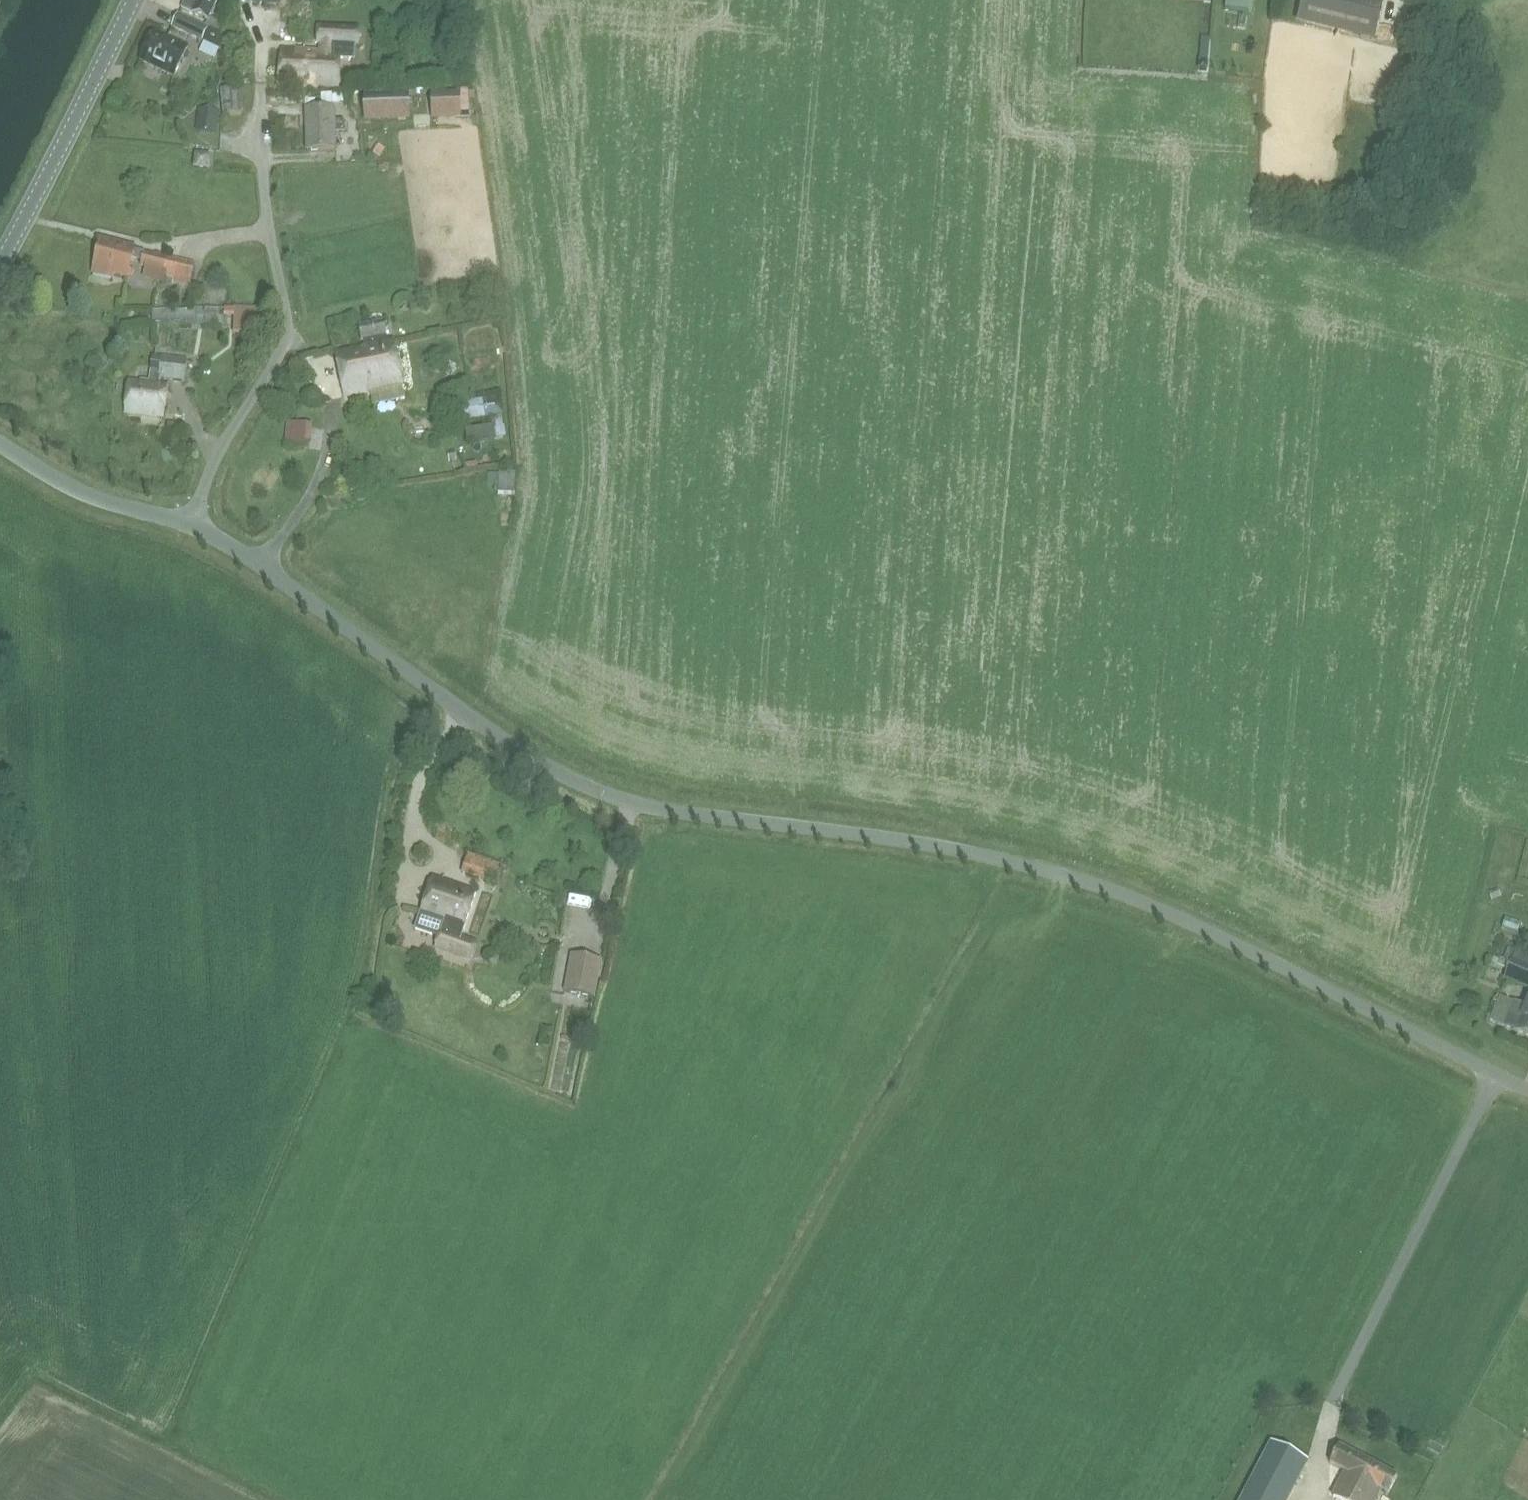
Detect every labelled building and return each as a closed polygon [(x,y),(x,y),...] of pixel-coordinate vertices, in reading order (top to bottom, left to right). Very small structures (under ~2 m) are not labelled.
[(218,0),(186,0),(182,9),(208,21),(218,0)] [(1224,9),(1251,13),(1253,0),(1225,0),(1224,9)] [(1375,37),(1383,0),(1302,0),(1297,19),(1375,37)] [(221,34),(178,14),(172,27),(221,52),(221,34)] [(300,16),(280,17),(281,28),(300,27),(300,16)] [(318,89),(318,87),(340,88),(341,60),(355,60),(355,47),(359,47),(360,28),(317,26),(316,46),(317,46),(317,52),(282,49),(279,87),(318,89)] [(174,78),(189,48),(155,32),(140,61),(174,78)] [(453,54),(452,36),(443,36),(445,55),(453,54)] [(1207,69),(1207,59),(1197,59),(1196,69),(1207,69)] [(242,114),(240,86),(220,88),(222,116),(242,114)] [(346,93),(331,93),(332,106),(346,105),(346,93)] [(386,100),(386,93),(361,94),(361,101),(386,100)] [(433,94),(433,121),(463,120),(462,93),(433,94)] [(411,120),(410,100),(369,104),(371,124),(411,120)] [(334,120),(334,108),(306,108),(308,151),(335,150),(335,133),(344,133),(344,120),(334,120)] [(207,111),(206,130),(217,130),(218,111),(207,111)] [(207,168),(208,155),(195,154),(194,167),(207,168)] [(314,170),(309,188),(319,191),(324,172),(314,170)] [(111,280),(112,275),(128,279),(133,259),(141,261),(139,267),(162,272),(161,276),(164,277),(162,285),(177,288),(178,281),(186,283),(191,263),(136,250),(102,241),(93,275),(111,280)] [(194,309),(152,309),(152,322),(194,321),(194,325),(221,325),(221,328),(261,327),(260,306),(194,307),(194,309)] [(345,397),(401,386),(393,343),(385,344),(384,337),(386,337),(383,322),(358,327),(362,343),(364,342),(365,348),(336,354),(345,397)] [(185,332),(171,332),(172,345),(186,344),(185,332)] [(160,386),(161,380),(185,382),(188,361),(152,357),(150,384),(129,382),(126,414),(163,418),(167,386),(160,386)] [(464,421),(485,418),(482,401),(487,400),(485,393),(477,394),(478,400),(461,402),(464,421)] [(506,412),(507,422),(490,423),(491,433),(517,431),(516,412),(506,412)] [(302,416),(299,440),(322,443),(325,419),(302,416)] [(467,442),(490,438),(488,425),(465,428),(467,442)] [(510,487),(526,487),(526,476),(510,476),(510,487)] [(434,879),(422,915),(420,914),(415,929),(438,937),(434,949),(471,962),(478,942),(461,936),(463,929),(475,893),(434,879)] [(583,894),(582,903),(601,905),(602,896),(583,894)] [(583,906),(581,916),(598,920),(600,910),(583,906)] [(1527,988),(1527,951),(1518,947),(1504,978),(1527,988)] [(595,997),(602,960),(570,955),(564,992),(595,997)] [(1523,1007),(1514,1003),(1503,1027),(1513,1031),(1513,1032),(1527,1038),(1527,993),(1523,1007)] [(1307,1461),(1272,1443),(1242,1499),(1287,1499),(1307,1461)] [(1397,1478),(1338,1447),(1329,1465),(1345,1473),(1332,1497),(1338,1499),(1376,1499),(1380,1492),(1388,1496),(1397,1478)]
